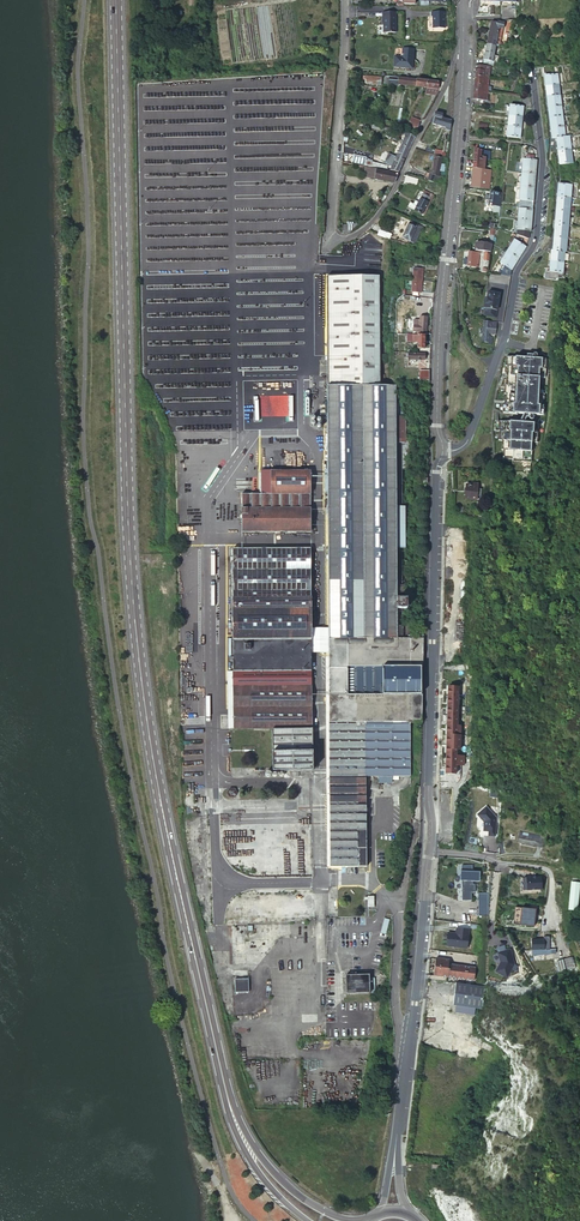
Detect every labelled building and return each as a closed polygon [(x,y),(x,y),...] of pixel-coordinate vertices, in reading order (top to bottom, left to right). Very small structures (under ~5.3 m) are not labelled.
[(432,11),(432,27),(446,27),(446,11),(432,11)] [(396,35),(396,15),(383,15),(383,20),(384,20),(384,35),(396,35)] [(417,20),(418,31),(430,31),(430,20),(431,20),(431,15),(416,15),(416,20),(417,20)] [(492,22),(487,44),(496,46),(500,45),(505,23),(498,21),(498,23),(492,22)] [(487,44),(486,51),(484,62),(492,64),(496,46),(487,44)] [(395,59),(395,69),(413,71),(415,52),(403,51),(403,58),(402,59),(395,59)] [(485,77),(489,77),(490,66),(483,65),(476,65),(475,69),(486,70),(485,77)] [(545,85),(559,84),(558,73),(544,75),(545,85)] [(488,85),(489,77),(485,77),(475,75),(474,84),(488,85)] [(362,80),(360,86),(378,89),(379,82),(362,80)] [(380,86),(426,90),(426,83),(402,81),(383,80),(383,84),(381,83),(380,86)] [(437,91),(426,90),(425,96),(438,97),(438,94),(439,94),(445,84),(438,83),(437,91)] [(426,83),(426,90),(437,91),(438,83),(426,83)] [(474,84),(472,100),(483,100),(487,101),(488,85),(474,84)] [(545,85),(546,96),(560,94),(559,84),(545,85)] [(547,106),(561,104),(560,94),(546,96),(547,106)] [(562,115),(561,104),(547,106),(549,116),(562,115)] [(523,106),(510,105),(509,115),(522,116),(523,106)] [(434,120),(433,120),(430,125),(433,125),(433,127),(439,128),(439,129),(449,131),(450,122),(445,121),(445,117),(435,115),(434,120)] [(521,127),(522,116),(509,115),(508,125),(521,127)] [(562,115),(549,116),(550,127),(563,126),(562,115)] [(413,118),(409,127),(418,131),(422,122),(413,118)] [(520,138),(521,127),(508,125),(507,136),(520,138)] [(565,136),(563,126),(550,127),(551,138),(555,137),(565,136)] [(407,135),(396,158),(404,162),(416,139),(407,135)] [(555,137),(557,151),(571,149),(569,136),(565,136),(555,137)] [(475,146),(473,159),(481,159),(481,157),(485,158),(486,147),(475,146)] [(559,163),(572,162),(571,149),(557,151),(559,163)] [(372,167),(373,163),(374,161),(367,160),(367,158),(354,155),(352,163),(372,167)] [(473,159),(472,168),(473,168),(471,187),(484,188),(486,170),(484,169),(484,161),(487,161),(487,160),(487,158),(485,158),(481,157),(481,159),(473,159)] [(396,158),(390,170),(398,175),(404,162),(396,158)] [(527,160),(523,159),(522,173),(536,174),(537,161),(533,160),(527,160)] [(431,184),(437,186),(440,161),(433,160),(431,177),(427,176),(427,184),(431,184)] [(369,179),(394,184),(398,175),(377,171),(377,170),(371,168),(369,179)] [(522,173),(521,180),(521,186),(535,187),(536,174),(522,173)] [(419,181),(405,177),(402,182),(417,186),(419,181)] [(557,197),(572,198),(573,185),(558,184),(558,186),(557,197)] [(535,187),(521,186),(520,199),(533,200),(535,187)] [(499,207),(501,193),(489,191),(487,205),(499,207)] [(417,207),(414,212),(424,216),(433,197),(424,192),(418,205),(417,207)] [(557,197),(556,211),(570,212),(572,198),(557,197)] [(532,210),(519,209),(518,219),(532,220),(532,210)] [(570,212),(556,211),(555,224),(569,225),(570,212)] [(532,220),(518,219),(517,229),(529,231),(531,231),(532,220)] [(343,225),(343,232),(350,232),(354,225),(347,224),(347,225),(343,225)] [(399,233),(397,237),(403,240),(404,239),(409,242),(416,228),(409,224),(403,235),(399,233)] [(554,237),(568,238),(569,225),(555,224),(554,237)] [(517,229),(517,234),(528,238),(529,231),(517,229)] [(566,252),(568,238),(554,237),(552,250),(565,252),(566,252)] [(507,251),(518,258),(525,246),(514,239),(507,251)] [(491,251),(492,244),(476,243),(475,250),(491,251)] [(564,262),(565,252),(552,250),(551,250),(551,252),(550,261),(564,262)] [(468,251),(467,266),(478,267),(479,252),(468,251)] [(512,269),(518,258),(507,251),(500,262),(512,269)] [(563,273),(564,262),(550,261),(549,271),(563,273)] [(417,275),(413,274),(412,279),(413,279),(421,280),(422,269),(418,269),(417,275)] [(365,309),(364,389),(383,388),(383,377),(375,377),(376,278),(328,278),(327,309),(365,309)] [(413,279),(412,279),(412,284),(413,284),(413,290),(416,290),(416,287),(421,287),(421,280),(413,279)] [(486,291),(483,307),(497,310),(500,294),(486,291)] [(327,309),(327,389),(364,389),(365,309),(327,309)] [(414,320),(413,331),(426,332),(427,318),(420,317),(420,321),(414,320)] [(496,333),(497,329),(498,322),(491,321),(490,329),(483,328),(481,341),(491,342),(491,337),(489,337),(490,332),(496,333)] [(408,335),(408,342),(418,342),(417,348),(424,349),(425,335),(408,335)] [(538,357),(533,357),(525,357),(506,356),(504,413),(522,414),(531,414),(544,414),(545,405),(544,405),(544,395),(538,395),(539,377),(545,377),(545,367),(547,368),(547,358),(538,357)] [(420,695),(424,695),(425,667),(425,635),(413,635),(413,639),(407,639),(398,639),(397,609),(406,609),(407,609),(407,600),(397,599),(397,591),(396,569),(396,559),(395,506),(394,445),(393,388),(383,388),(364,389),(327,389),(328,479),(328,494),(329,503),(329,510),(330,589),(332,864),(367,864),(366,777),(366,775),(394,774),(395,729),(405,729),(405,722),(415,722),(420,722),(420,695)] [(518,422),(527,422),(531,414),(522,414),(518,422)] [(505,450),(504,461),(532,462),(533,451),(531,451),(531,442),(539,442),(540,423),(527,422),(518,422),(496,421),(495,431),(500,431),(500,441),(503,441),(503,450),(505,450)] [(400,445),(401,469),(409,469),(409,437),(401,437),(400,445)] [(282,451),(283,465),(312,465),(312,451),(282,451)] [(244,494),(245,531),(312,530),(312,472),(273,472),(273,494),(244,494)] [(467,482),(466,498),(478,499),(478,495),(482,495),(482,488),(480,488),(480,486),(478,486),(478,483),(467,482)] [(236,547),(236,727),(276,727),(277,767),(315,767),(313,650),(312,546),(236,547)] [(407,590),(397,591),(397,599),(407,600),(407,590)] [(407,639),(406,609),(397,609),(398,639),(407,639)] [(450,761),(449,773),(460,773),(460,764),(468,764),(469,754),(461,754),(461,746),(465,747),(466,733),(464,732),(465,722),(462,722),(463,687),(453,686),(453,691),(452,701),(452,709),(451,720),(451,730),(451,740),(450,751),(450,761)] [(415,777),(415,722),(405,722),(405,729),(395,729),(394,774),(366,775),(366,777),(380,777),(380,783),(393,783),(393,781),(404,781),(403,777),(415,777)] [(491,806),(482,814),(489,821),(488,830),(487,830),(486,834),(500,835),(500,822),(499,822),(499,819),(501,817),(491,806)] [(525,835),(524,843),(548,847),(549,840),(545,839),(545,837),(530,834),(529,836),(525,835)] [(475,864),(464,864),(464,869),(463,869),(462,879),(464,879),(464,899),(473,899),(473,891),(477,891),(477,883),(475,883),(475,880),(483,880),(483,870),(475,870),(475,864)] [(547,877),(529,877),(529,879),(529,889),(547,889),(547,877)] [(490,892),(480,892),(480,914),(489,914),(490,892)] [(542,909),(528,907),(525,924),(540,926),(542,911),(542,909)] [(456,926),(448,925),(446,938),(467,941),(469,922),(459,921),(458,927),(456,926)] [(558,936),(558,939),(545,939),(545,949),(546,949),(546,954),(568,953),(568,949),(562,949),(562,936),(558,936)] [(517,947),(504,950),(507,960),(505,963),(501,968),(512,975),(520,961),(517,947)] [(449,952),(435,950),(435,954),(433,967),(474,972),(476,960),(448,956),(449,952)] [(571,957),(555,962),(558,973),(574,968),(571,957)] [(369,976),(347,977),(346,993),(369,993),(369,976)] [(489,1001),(491,980),(459,977),(457,999),(460,1000),(460,1007),(480,1009),(480,1002),(487,1002),(487,1001),(489,1001)] [(248,979),(235,979),(235,992),(248,992),(248,979)]
